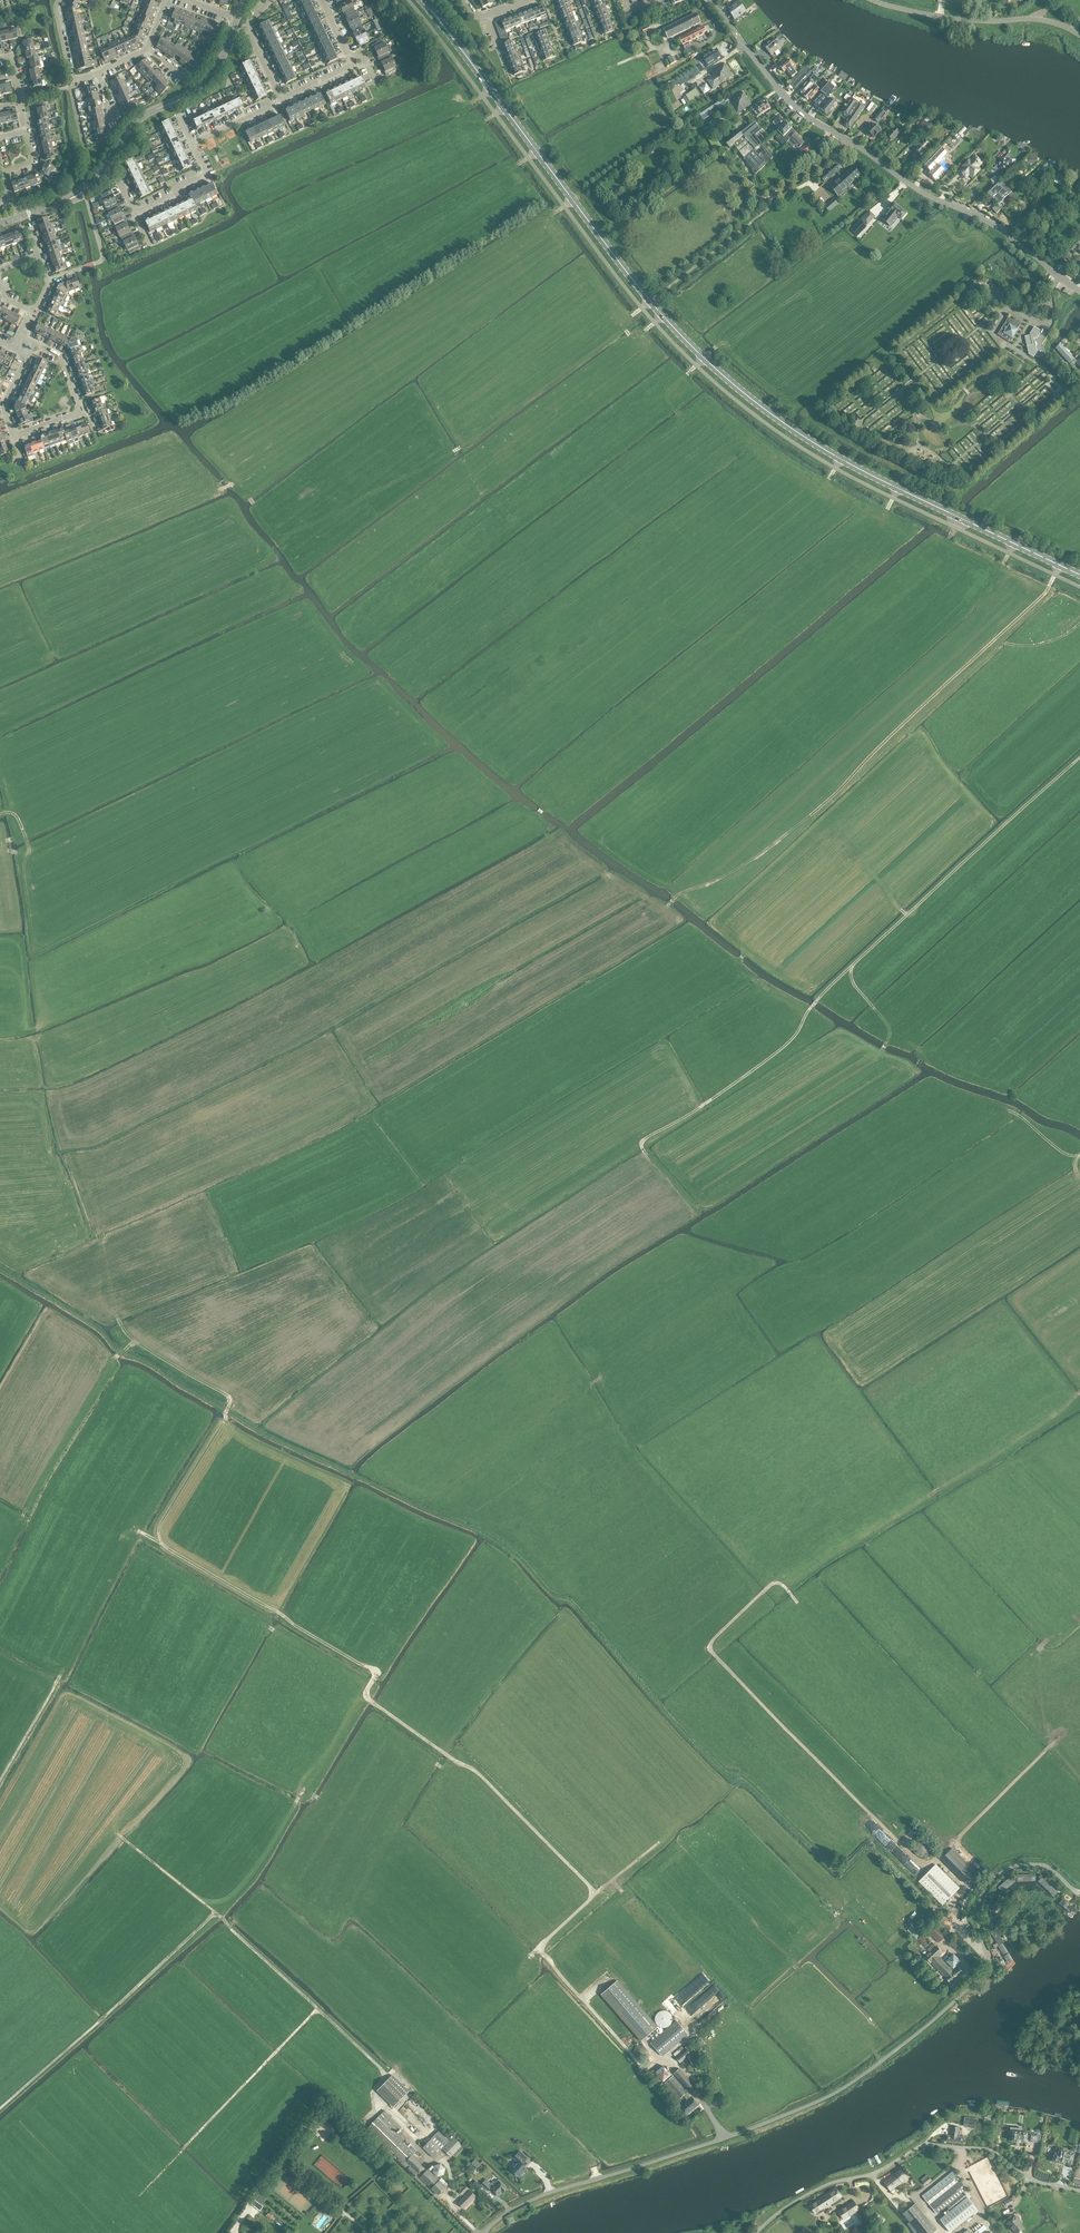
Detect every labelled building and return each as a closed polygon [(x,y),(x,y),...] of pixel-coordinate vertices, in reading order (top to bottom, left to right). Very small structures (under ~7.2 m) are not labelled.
[(337,3),(338,6),(339,6),(341,10),(352,5),(350,0),(349,0),(343,0),(337,3)] [(603,0),(602,0),(593,4),(595,9),(605,5),(605,4),(604,4),(603,0)] [(746,11),(738,0),(729,7),(731,11),(730,12),(735,19),(746,11)] [(156,6),(144,1),(143,4),(146,5),(145,8),(154,12),(156,6)] [(570,6),(568,1),(558,5),(558,7),(559,6),(560,10),(570,6)] [(299,7),(305,18),(316,13),(310,2),(299,7)] [(537,7),(541,17),(542,19),(547,17),(543,5),(542,5),(542,4),(537,6),(537,7)] [(352,5),(341,10),(343,14),(342,14),(344,18),(355,12),(353,10),(354,9),(352,5)] [(596,11),(597,14),(607,10),(605,5),(595,9),(593,9),(594,12),(596,11)] [(536,19),(541,17),(537,7),(537,6),(532,8),(532,9),(536,19)] [(570,6),(560,10),(559,10),(561,15),(562,15),(572,11),(570,6)] [(75,8),(68,7),(68,10),(65,10),(66,16),(76,14),(75,8)] [(140,10),(139,13),(152,18),(154,12),(145,8),(144,12),(140,10)] [(536,19),(532,9),(532,8),(527,10),(527,11),(531,21),(536,19)] [(176,24),(181,11),(175,9),(171,18),(175,20),(174,23),(176,24)] [(525,11),(522,12),(526,22),(531,21),(527,11),(527,10),(525,11)] [(609,14),(607,10),(597,14),(598,19),(608,15),(608,14),(609,14)] [(181,11),(176,24),(179,25),(180,21),(183,23),(187,13),(181,11)] [(572,11),(562,15),(561,15),(563,20),(564,20),(574,17),(572,11)] [(355,12),(344,18),(345,21),(346,20),(348,24),(359,19),(356,15),(355,12)] [(517,14),(516,14),(520,24),(526,22),(522,12),(521,12),(520,13),(517,14)] [(152,18),(139,13),(137,18),(147,22),(148,19),(151,20),(152,18)] [(187,13),(183,23),(186,24),(185,27),(188,28),(192,15),(187,13)] [(305,18),(310,30),(321,24),(316,13),(305,18)] [(700,22),(696,13),(664,29),(668,38),(700,22)] [(76,14),(66,16),(68,22),(81,19),(80,17),(77,18),(76,14)] [(516,14),(512,16),(515,26),(520,24),(516,14)] [(192,15),(188,28),(193,30),(197,20),(194,19),(195,16),(192,15)] [(600,24),(610,20),(608,15),(598,19),(600,24)] [(506,17),(506,18),(510,28),(515,26),(512,16),(506,17)] [(565,25),(566,25),(577,21),(575,16),(574,17),(564,20),(563,20),(565,25)] [(504,26),(505,29),(505,30),(510,28),(506,18),(506,17),(501,19),(502,20),(501,20),(503,23),(504,26)] [(137,18),(135,24),(148,29),(149,26),(146,25),(147,22),(137,18)] [(197,20),(193,30),(199,32),(204,19),(201,18),(200,22),(197,20)] [(72,27),(82,25),(81,19),(68,22),(68,25),(71,24),(72,27)] [(204,19),(199,32),(201,33),(202,30),(206,31),(209,21),(204,19)] [(359,19),(348,24),(350,28),(349,29),(351,32),(362,27),(360,24),(361,24),(359,19)] [(611,20),(610,20),(600,24),(602,29),(612,25),(611,20)] [(209,21),(206,31),(209,32),(208,35),(210,36),(215,24),(209,21)] [(258,26),(264,38),(275,33),(269,21),(258,26)] [(577,21),(566,25),(565,25),(567,30),(577,27),(579,26),(577,21)] [(148,29),(135,24),(134,26),(137,28),(136,31),(146,35),(148,29)] [(216,38),(220,29),(216,28),(217,24),(215,24),(210,36),(216,38)] [(310,30),(316,41),(327,36),(321,24),(310,30)] [(70,34),(83,31),(82,25),(72,27),(73,31),(70,32),(70,34)] [(612,25),(602,29),(601,30),(603,35),(604,34),(614,31),(614,30),(612,25)] [(706,33),(706,31),(703,26),(680,37),(686,52),(692,49),(688,42),(706,33)] [(362,27),(351,32),(352,35),(353,35),(355,39),(366,34),(363,29),(362,27)] [(579,32),(577,27),(567,30),(567,31),(568,32),(569,36),(579,32)] [(21,35),(19,29),(10,31),(12,41),(15,40),(15,39),(18,38),(17,36),(21,35)] [(12,41),(10,31),(4,32),(6,41),(9,40),(9,42),(12,41)] [(75,39),(85,37),(83,31),(70,34),(71,37),(74,36),(75,39)] [(136,31),(134,37),(139,42),(140,39),(144,40),(146,35),(136,31)] [(534,35),(536,40),(547,36),(548,36),(546,31),(545,31),(535,34),(536,35),(534,35)] [(579,32),(569,36),(571,41),(581,37),(583,36),(581,31),(579,32)] [(264,38),(267,44),(269,49),(281,44),(275,33),(264,38)] [(366,34),(355,39),(357,43),(356,43),(358,47),(369,41),(367,39),(368,38),(366,34)] [(316,41),(321,53),(332,47),(327,36),(316,41)] [(549,41),(550,41),(549,39),(548,39),(547,36),(536,40),(538,45),(549,41)] [(23,45),(22,45),(23,48),(33,46),(31,37),(25,38),(25,42),(23,42),(23,45)] [(73,46),(86,43),(85,37),(75,39),(76,42),(72,43),(73,46)] [(134,37),(128,40),(133,49),(138,46),(137,43),(139,42),(134,37)] [(156,47),(161,50),(169,39),(166,37),(165,40),(162,38),(156,47)] [(583,42),(581,37),(571,41),(573,46),(583,42)] [(133,49),(128,40),(125,41),(124,38),(121,39),(127,51),(133,49)] [(768,44),(764,46),(771,55),(781,47),(775,38),(770,42),(769,41),(769,42),(768,43),(767,43),(768,44)] [(121,39),(116,42),(120,51),(123,49),(125,52),(127,51),(121,39)] [(161,50),(167,53),(172,45),(169,43),(171,40),(169,39),(161,50)] [(502,44),(504,49),(515,46),(513,40),(509,41),(503,44),(502,44)] [(376,53),(387,48),(384,43),(384,44),(383,41),(372,46),(373,49),(374,49),(376,53)] [(552,46),(551,44),(550,45),(549,41),(538,45),(539,51),(540,50),(551,46),(552,46)] [(120,51),(116,42),(110,44),(116,56),(118,55),(117,52),(120,51)] [(74,52),(84,50),(83,46),(87,46),(86,43),(73,46),(74,52)] [(109,48),(106,50),(110,59),(116,56),(110,44),(108,45),(109,48)] [(167,53),(172,56),(179,45),(177,44),(175,47),(172,45),(167,53)] [(269,49),(275,61),(286,56),(281,44),(269,49)] [(176,55),(178,57),(184,48),(179,45),(172,56),(174,58),(176,55)] [(506,55),(516,51),(518,50),(516,45),(515,46),(504,49),(506,55)] [(552,46),(551,46),(540,50),(542,56),(553,51),(552,46)] [(321,53),(324,59),(327,65),(338,59),(332,47),(321,53)] [(110,59),(106,50),(103,51),(102,48),(99,49),(105,61),(110,59)] [(180,62),(182,63),(189,52),(184,48),(178,57),(181,59),(180,62)] [(387,48),(376,53),(378,57),(377,57),(379,61),(389,55),(388,53),(389,53),(387,48)] [(74,52),(75,58),(89,55),(88,52),(85,53),(84,50),(74,52)] [(716,50),(710,53),(709,51),(702,56),(708,66),(716,62),(715,60),(720,57),(716,50)] [(26,56),(25,57),(25,59),(27,59),(36,57),(35,51),(25,53),(26,56)] [(506,55),(508,60),(518,56),(516,51),(506,55)] [(555,55),(554,55),(553,51),(542,56),(541,56),(543,61),(555,57),(555,56),(555,55)] [(187,66),(192,58),(189,56),(191,53),(189,52),(182,63),(187,66)] [(75,58),(77,64),(87,61),(86,58),(89,57),(89,55),(75,58)] [(389,55),(379,61),(380,64),(381,63),(383,67),(393,62),(391,58),(389,55)] [(275,61),(280,72),(291,67),(286,56),(275,61)] [(509,64),(510,65),(520,61),(518,56),(508,60),(509,61),(510,64),(509,64)] [(673,56),(667,59),(670,65),(676,62),(673,56)] [(187,66),(192,70),(199,58),(197,57),(195,60),(192,58),(187,66)] [(139,70),(140,72),(150,63),(146,58),(139,65),(141,68),(139,70)] [(199,58),(192,70),(194,71),(196,68),(199,70),(204,61),(199,58)] [(791,77),(797,72),(792,66),(794,64),(790,59),(780,67),(784,72),(786,71),(791,77)] [(522,60),(520,61),(510,65),(511,69),(512,69),(512,70),(524,65),(522,60)] [(87,65),(87,61),(77,64),(78,70),(91,67),(91,64),(87,65)] [(239,66),(245,78),(256,72),(250,61),(239,66)] [(31,67),(29,68),(30,71),(31,70),(38,69),(41,68),(39,62),(30,64),(31,67)] [(393,62),(383,67),(385,71),(384,72),(386,75),(397,70),(395,67),(396,67),(393,62)] [(140,72),(144,76),(152,70),(150,67),(152,65),(150,63),(140,72)] [(732,76),(724,63),(711,72),(714,76),(707,80),(712,89),(722,83),(732,76)] [(676,81),(678,85),(681,84),(681,85),(705,70),(701,64),(696,67),(676,81)] [(809,72),(806,70),(807,69),(807,70),(811,66),(809,64),(791,83),(796,87),(802,81),(801,80),(809,72)] [(524,65),(512,70),(512,71),(513,71),(514,75),(525,71),(524,65)] [(297,79),(294,73),(291,67),(280,72),(286,84),(297,79)] [(144,76),(149,81),(159,72),(157,70),(154,72),(152,70),(144,76)] [(153,81),(155,83),(163,76),(159,72),(149,81),(150,83),(153,81)] [(245,78),(250,89),(261,84),(256,72),(245,78)] [(799,91),(803,95),(804,95),(809,89),(811,87),(818,79),(813,75),(799,91)] [(155,88),(157,90),(167,81),(163,76),(155,83),(157,85),(155,88)] [(360,77),(354,79),(348,82),(353,93),(365,88),(360,77)] [(112,88),(125,82),(124,80),(121,81),(119,78),(110,82),(112,88)] [(41,80),(32,82),(30,82),(31,85),(32,85),(34,91),(40,90),(40,86),(42,86),(41,80)] [(13,97),(12,93),(13,93),(12,88),(11,89),(10,88),(12,87),(11,81),(7,82),(7,84),(0,85),(0,100),(13,97)] [(168,82),(167,81),(157,90),(161,94),(168,87),(166,85),(168,82)] [(828,98),(830,96),(838,87),(833,83),(832,85),(828,81),(820,90),(822,92),(827,97),(828,98)] [(125,82),(112,88),(114,90),(117,89),(118,92),(127,87),(125,82)] [(337,88),(342,99),(353,93),(348,82),(337,88)] [(704,94),(711,89),(707,82),(700,87),(704,94)] [(250,89),(253,95),(256,101),(267,96),(261,84),(250,89)] [(809,89),(804,95),(808,99),(809,97),(811,98),(818,91),(817,91),(819,89),(815,86),(811,90),(809,89)] [(88,95),(98,93),(96,87),(83,90),(84,92),(87,92),(88,95)] [(117,98),(130,93),(127,87),(118,92),(119,95),(116,96),(117,98)] [(337,88),(331,90),(325,93),(330,104),(342,99),(337,88)] [(696,88),(686,94),(691,103),(701,96),(696,88)] [(751,104),(743,92),(733,98),(732,97),(726,100),(727,102),(728,101),(736,114),(751,104)] [(822,92),(812,103),(818,108),(827,97),(822,92)] [(98,93),(88,95),(89,98),(85,99),(86,102),(99,99),(98,93)] [(130,93),(117,98),(120,104),(129,100),(128,97),(131,95),(130,93)] [(308,99),(313,110),(325,105),(319,93),(308,99)] [(232,113),(243,108),(238,96),(226,102),(232,113)] [(832,97),(821,110),(826,114),(829,116),(833,112),(830,110),(837,101),(832,97)] [(723,98),(707,109),(711,114),(727,104),(723,98)] [(849,118),(844,125),(849,129),(855,121),(865,107),(853,98),(852,98),(850,102),(842,113),(849,118)] [(99,99),(86,102),(87,107),(97,105),(96,102),(100,101),(99,99)] [(308,99),(302,102),(296,104),(302,116),(313,110),(308,99)] [(129,100),(120,104),(122,109),(135,104),(134,101),(131,103),(129,100)] [(226,102),(221,105),(215,107),(220,119),(232,113),(226,102)] [(770,108),(766,102),(753,110),(757,117),(770,108)] [(37,115),(47,113),(46,107),(43,108),(43,104),(36,106),(37,112),(36,112),(37,115)] [(135,104),(122,109),(124,112),(127,110),(128,114),(137,109),(135,104)] [(302,116),(296,104),(285,110),(290,121),(302,116)] [(97,105),(87,107),(88,113),(102,110),(101,108),(98,109),(97,105)] [(884,106),(874,118),(878,122),(888,110),(884,106)] [(215,107),(209,110),(203,113),(209,124),(220,119),(215,107)] [(102,110),(88,113),(85,114),(86,117),(92,115),(93,119),(103,116),(102,110)] [(13,112),(13,111),(10,111),(12,122),(13,122),(13,124),(18,123),(17,121),(18,120),(16,111),(13,112)] [(209,124),(203,113),(192,119),(197,130),(203,127),(209,124)] [(268,120),(273,132),(285,126),(279,115),(268,120)] [(103,116),(93,119),(94,122),(91,123),(91,125),(104,122),(103,116)] [(785,122),(779,116),(773,123),(779,129),(785,122)] [(37,127),(48,125),(46,119),(39,121),(37,121),(38,124),(37,124),(37,127)] [(159,125),(164,137),(175,132),(170,120),(159,125)] [(262,137),(267,134),(273,132),(268,120),(256,126),(262,137)] [(740,133),(754,150),(762,143),(755,135),(762,129),(757,123),(755,121),(740,133)] [(929,126),(924,121),(918,127),(923,132),(929,126)] [(104,122),(91,125),(92,128),(95,127),(96,130),(106,128),(104,122)] [(784,145),(787,141),(796,132),(786,122),(779,129),(778,130),(781,134),(777,138),(784,145)] [(880,130),(873,123),(865,132),(869,135),(871,134),(874,137),(880,130)] [(719,125),(711,130),(714,134),(722,130),(719,125)] [(256,126),(251,129),(245,132),(250,143),(262,137),(256,126)] [(106,128),(96,130),(96,134),(93,134),(93,135),(94,137),(107,134),(106,128)] [(888,133),(889,134),(888,135),(892,140),(898,133),(894,129),(892,131),(891,132),(891,131),(888,133)] [(40,139),(50,136),(49,130),(40,133),(40,136),(39,136),(40,139)] [(164,137),(167,143),(170,149),(181,143),(175,132),(164,137)] [(796,132),(787,141),(793,147),(795,144),(798,147),(800,145),(801,146),(805,141),(798,134),(796,132)] [(758,155),(754,150),(740,133),(727,144),(729,148),(734,144),(745,159),(755,175),(773,157),(765,149),(758,155)] [(107,134),(94,137),(95,143),(105,141),(104,137),(108,137),(107,134)] [(929,146),(924,140),(915,149),(921,154),(929,146)] [(43,150),(53,148),(51,142),(42,144),(43,147),(41,147),(42,150),(43,150)] [(170,149),(175,160),(186,155),(181,143),(170,149)] [(812,149),(808,144),(800,149),(803,155),(812,149)] [(939,175),(943,170),(945,172),(949,167),(941,160),(944,157),(941,155),(945,152),(942,149),(936,155),(935,156),(932,160),(926,166),(930,171),(932,168),(934,170),(930,174),(935,179),(939,175)] [(993,169),(1009,170),(1009,164),(1012,164),(1012,159),(1009,159),(1010,152),(1004,158),(998,158),(998,164),(993,169)] [(55,159),(54,153),(45,155),(45,158),(41,159),(41,161),(46,162),(46,161),(55,159)] [(186,155),(175,160),(181,172),(192,166),(186,155)] [(124,163),(129,175),(141,169),(135,158),(124,163)] [(960,173),(965,178),(968,174),(970,176),(973,179),(981,172),(977,167),(981,163),(977,158),(972,163),(970,161),(963,169),(963,170),(960,173)] [(44,165),(43,168),(51,172),(54,167),(46,163),(46,162),(41,161),(40,163),(44,165)] [(839,169),(835,164),(820,177),(825,182),(839,169)] [(37,168),(36,170),(44,178),(46,176),(48,177),(51,172),(43,168),(41,170),(37,168)] [(859,176),(852,168),(845,173),(839,178),(840,178),(830,187),(836,194),(846,186),(847,186),(846,187),(847,187),(859,176)] [(129,175),(135,186),(146,181),(141,169),(129,175)] [(36,174),(36,175),(33,176),(36,185),(42,183),(41,181),(44,178),(36,170),(35,171),(36,174)] [(25,179),(22,180),(25,189),(31,187),(28,178),(27,176),(25,177),(25,179)] [(31,187),(36,185),(33,176),(28,178),(31,187)] [(1065,180),(1058,176),(1055,180),(1062,185),(1065,180)] [(25,189),(22,180),(19,181),(19,179),(16,180),(17,182),(20,191),(25,189)] [(152,193),(146,181),(135,186),(140,198),(152,193)] [(14,193),(20,191),(17,182),(11,183),(14,193)] [(212,183),(206,186),(200,189),(205,200),(217,194),(212,183)] [(994,210),(996,213),(998,215),(1003,210),(1001,207),(1007,202),(1005,200),(1010,196),(1000,185),(989,195),(990,197),(989,198),(998,207),(994,210)] [(194,205),(199,203),(205,200),(200,189),(188,195),(190,199),(191,199),(194,206),(194,205)] [(101,199),(104,204),(114,199),(112,195),(113,194),(111,191),(100,196),(102,199),(101,199)] [(106,208),(107,211),(118,205),(117,202),(116,203),(114,199),(104,204),(106,208)] [(191,199),(190,199),(185,202),(179,205),(184,216),(196,210),(194,205),(194,206),(191,199)] [(834,200),(826,207),(830,212),(838,205),(834,200)] [(906,213),(893,203),(888,209),(890,210),(882,219),(886,222),(885,223),(887,224),(888,224),(891,227),(899,217),(901,220),(906,213)] [(108,214),(110,218),(121,213),(119,209),(120,209),(118,205),(107,211),(109,213),(108,214)] [(168,210),(173,221),(184,216),(179,205),(168,210)] [(156,216),(161,227),(173,221),(168,210),(156,216)] [(114,225),(125,220),(124,217),(123,217),(121,213),(110,218),(112,223),(113,223),(114,225)] [(866,215),(861,219),(867,225),(871,220),(866,215)] [(156,216),(150,218),(144,221),(150,232),(161,227),(156,216)] [(38,223),(39,227),(49,223),(47,217),(37,221),(36,221),(36,224),(38,223)] [(125,220),(114,225),(111,227),(114,234),(117,233),(128,228),(126,224),(127,223),(125,220)] [(867,226),(861,220),(851,230),(857,236),(867,226)] [(49,223),(39,227),(41,230),(39,231),(40,233),(53,228),(51,223),(49,223)] [(43,238),(53,235),(56,234),(54,228),(53,228),(40,233),(40,235),(42,235),(43,238)] [(121,240),(133,234),(132,234),(131,231),(130,232),(128,228),(117,233),(119,237),(120,237),(121,240)] [(19,229),(17,230),(17,229),(13,230),(14,233),(17,243),(18,245),(24,243),(23,240),(19,229)] [(8,235),(11,245),(17,243),(14,233),(8,235)] [(123,242),(125,247),(136,241),(134,237),(135,237),(133,234),(121,240),(122,239),(124,242),(123,242)] [(8,235),(2,237),(6,247),(11,245),(8,235)] [(43,242),(44,245),(57,240),(55,240),(53,235),(43,238),(45,242),(43,242)] [(46,246),(47,250),(59,246),(57,240),(44,245),(44,247),(46,246)] [(138,246),(136,241),(125,247),(127,251),(128,251),(129,254),(140,249),(139,245),(138,246)] [(48,256),(49,255),(59,252),(62,251),(60,245),(59,246),(47,250),(49,253),(47,254),(48,256)] [(48,258),(50,258),(51,261),(61,258),(59,252),(49,255),(48,256),(48,258)] [(51,261),(53,267),(63,263),(61,258),(51,261)] [(53,267),(52,267),(52,270),(54,269),(55,273),(68,268),(66,262),(63,263),(53,267)] [(71,281),(70,279),(68,280),(69,282),(65,283),(68,293),(74,291),(71,281)] [(77,279),(71,281),(74,291),(82,288),(80,281),(78,282),(77,279)] [(975,282),(967,293),(972,297),(980,286),(979,285),(975,282)] [(58,288),(57,290),(66,295),(68,293),(65,283),(59,285),(58,284),(57,285),(56,288),(58,288)] [(68,295),(66,295),(57,290),(55,294),(53,293),(52,295),(65,301),(68,295)] [(53,298),(51,301),(61,306),(63,307),(66,301),(65,301),(52,295),(51,297),(53,298)] [(58,311),(61,306),(51,301),(50,304),(48,304),(47,306),(49,307),(58,311)] [(49,307),(46,312),(55,317),(58,311),(49,307)] [(7,310),(8,309),(5,308),(0,319),(6,321),(10,312),(7,310)] [(6,321),(11,324),(16,314),(10,312),(6,321)] [(16,314),(11,324),(17,327),(21,317),(16,314)] [(1018,330),(1017,329),(1019,325),(1008,317),(997,334),(1009,342),(1012,338),(1012,339),(1018,330)] [(34,332),(40,335),(44,326),(38,323),(34,332)] [(40,335),(45,337),(50,328),(44,326),(40,335)] [(1027,346),(1028,354),(1032,356),(1033,354),(1038,357),(1044,355),(1044,352),(1042,344),(1049,333),(1042,329),(1041,331),(1034,327),(1030,333),(1031,336),(1025,338),(1025,339),(1025,341),(1025,344),(1027,346)] [(45,337),(50,340),(55,331),(50,328),(45,337)] [(55,331),(50,340),(56,343),(60,333),(55,331)] [(56,343),(61,345),(66,336),(60,333),(56,343)] [(61,345),(67,348),(71,339),(66,336),(61,345)] [(69,350),(79,347),(81,346),(79,341),(77,340),(77,341),(71,339),(67,348),(69,350)] [(1060,344),(1056,348),(1070,363),(1074,358),(1060,344)] [(81,353),(79,347),(69,350),(71,356),(81,353)] [(72,359),(73,362),(83,358),(81,353),(71,356),(69,357),(70,359),(72,359)] [(13,359),(7,356),(3,366),(8,368),(13,359)] [(35,364),(44,368),(47,363),(38,358),(35,364)] [(73,362),(75,368),(85,364),(83,358),(73,362)] [(35,364),(32,369),(42,374),(44,368),(35,364)] [(76,370),(77,373),(87,370),(85,364),(75,368),(73,368),(74,371),(76,370)] [(30,375),(39,379),(42,374),(32,369),(30,375)] [(77,380),(79,379),(89,376),(87,370),(77,373),(78,377),(77,378),(77,380)] [(39,379),(30,375),(27,380),(36,385),(39,379)] [(80,381),(81,385),(91,381),(89,376),(79,379),(77,380),(78,382),(80,381)] [(36,385),(27,380),(25,386),(34,390),(36,385)] [(81,391),(83,390),(93,387),(91,381),(81,385),(82,388),(81,389),(81,391)] [(25,386),(23,385),(22,387),(24,388),(22,391),(34,397),(37,392),(34,390),(25,386)] [(83,390),(81,391),(82,393),(84,393),(85,396),(95,393),(93,387),(83,390)] [(1063,387),(1058,392),(1063,398),(1068,393),(1063,387)] [(22,391),(20,395),(19,394),(18,396),(29,401),(32,403),(34,397),(22,391)] [(17,402),(26,407),(29,401),(18,396),(17,398),(18,399),(17,402)] [(102,405),(104,404),(106,403),(103,396),(96,399),(96,400),(90,402),(92,406),(90,406),(91,409),(102,405)] [(14,408),(15,409),(13,410),(14,412),(15,411),(16,413),(26,410),(26,407),(17,402),(14,408)] [(95,414),(97,413),(104,410),(106,409),(104,404),(102,405),(91,409),(92,411),(93,410),(95,414)] [(97,419),(109,415),(107,409),(106,409),(104,410),(97,413),(98,417),(97,417),(97,419)] [(26,410),(16,413),(18,419),(28,415),(26,410)] [(28,415),(18,419),(16,419),(17,422),(19,421),(20,425),(25,423),(25,425),(34,422),(31,414),(28,415)] [(101,424),(111,421),(109,415),(97,419),(98,421),(100,421),(101,424)] [(101,424),(102,428),(100,428),(101,431),(103,430),(108,428),(109,432),(116,429),(114,425),(113,426),(111,421),(101,424)] [(79,427),(75,428),(79,438),(84,436),(81,426),(80,424),(78,425),(79,427)] [(84,436),(90,434),(87,424),(81,426),(84,436)] [(80,441),(79,438),(75,428),(72,429),(71,427),(69,428),(70,430),(73,440),(74,443),(80,441)] [(51,432),(55,442),(60,440),(57,430),(56,428),(54,429),(55,431),(51,432)] [(64,432),(63,428),(57,430),(60,440),(66,438),(64,432)] [(67,431),(64,432),(66,438),(67,442),(73,440),(70,430),(69,428),(67,429),(67,431)] [(49,444),(45,434),(45,432),(43,433),(43,435),(39,436),(41,440),(43,446),(49,444)] [(45,434),(49,444),(55,442),(51,432),(45,434)] [(41,440),(35,442),(39,452),(45,450),(43,446),(41,440)] [(33,454),(39,452),(35,442),(30,444),(33,454)] [(27,454),(27,456),(28,458),(34,456),(33,454),(30,444),(27,445),(27,444),(26,443),(23,444),(24,446),(26,452),(27,454)] [(0,450),(0,456),(9,453),(7,447),(0,450)] [(928,1848),(928,1847),(928,1845),(927,1844),(926,1843),(925,1841),(923,1841),(922,1840),(920,1840),(919,1841),(918,1841),(916,1842),(915,1843),(914,1844),(914,1845),(913,1846),(913,1848),(913,1850),(914,1851),(914,1852),(915,1853),(916,1854),(918,1855),(919,1856),(921,1856),(922,1856),(924,1855),(925,1854),(926,1853),(927,1852),(928,1851),(928,1850),(928,1848)] [(953,1848),(942,1860),(966,1885),(977,1873),(953,1848)] [(919,1881),(943,1905),(959,1889),(936,1865),(919,1881)] [(999,1888),(1003,1893),(1016,1882),(1011,1877),(999,1888)] [(1041,1878),(1037,1882),(1053,1896),(1057,1893),(1041,1878)] [(990,1909),(995,1911),(1003,1895),(997,1893),(990,1909)] [(968,1901),(960,1899),(957,1909),(966,1911),(968,1901)] [(1064,1901),(1060,1905),(1073,1918),(1078,1914),(1064,1901)] [(939,1943),(947,1935),(935,1923),(927,1931),(939,1943)] [(993,1930),(1000,1945),(1004,1943),(998,1928),(993,1930)] [(925,1946),(928,1942),(922,1936),(919,1940),(925,1946)] [(954,1939),(950,1943),(964,1958),(969,1953),(954,1939)] [(925,1957),(945,1977),(952,1970),(939,1956),(942,1952),(937,1947),(936,1947),(934,1944),(928,1950),(930,1953),(925,1957)] [(1006,1948),(1002,1950),(1009,1967),(1014,1965),(1006,1948)] [(953,1954),(947,1962),(954,1969),(961,1962),(953,1954)] [(952,1970),(945,1977),(950,1982),(963,1973),(959,1968),(953,1971),(952,1970)] [(601,1996),(642,2042),(658,2027),(618,1981),(601,1996)] [(716,1985),(684,2011),(689,2018),(691,2016),(695,2021),(700,2017),(726,1997),(716,1985)] [(721,2011),(728,2005),(725,2001),(718,2006),(721,2011)] [(671,2018),(671,2016),(670,2015),(670,2014),(669,2012),(667,2011),(666,2011),(664,2010),(663,2010),(660,2011),(659,2012),(657,2013),(656,2014),(656,2015),(655,2017),(655,2019),(655,2020),(656,2022),(657,2023),(658,2024),(660,2025),(661,2026),(662,2026),(664,2026),(666,2025),(669,2024),(670,2023),(670,2021),(671,2020),(671,2018)] [(676,2021),(651,2043),(663,2056),(688,2034),(676,2021)] [(1056,2046),(1059,2041),(1052,2037),(1049,2042),(1056,2046)] [(646,2055),(646,2044),(635,2044),(635,2054),(646,2055)] [(690,2061),(696,2069),(703,2065),(696,2055),(695,2055),(693,2052),(691,2054),(687,2050),(676,2059),(680,2064),(686,2058),(689,2061),(690,2061)] [(663,2067),(655,2074),(663,2083),(671,2077),(663,2067)] [(687,2089),(691,2093),(692,2094),(697,2089),(680,2069),(674,2073),(687,2089)] [(395,2075),(392,2078),(379,2090),(395,2106),(410,2092),(395,2075)] [(673,2076),(665,2083),(679,2100),(684,2096),(684,2097),(684,2096),(688,2094),(687,2092),(685,2090),(673,2076)] [(698,2105),(687,2092),(688,2094),(684,2096),(687,2099),(687,2102),(681,2107),(687,2114),(698,2105)] [(413,2097),(400,2110),(420,2131),(427,2124),(423,2120),(429,2113),(413,2097)] [(405,2163),(415,2152),(403,2141),(405,2139),(397,2132),(402,2128),(385,2110),(367,2127),(392,2151),(393,2150),(405,2163)] [(323,2115),(319,2120),(331,2133),(336,2128),(323,2115)] [(975,2128),(976,2121),(967,2120),(966,2127),(975,2128)] [(1026,2132),(1022,2132),(1022,2127),(1010,2126),(1009,2134),(1012,2134),(1011,2140),(1011,2141),(1016,2141),(1016,2142),(1020,2142),(1025,2142),(1026,2142),(1026,2140),(1029,2140),(1029,2141),(1040,2142),(1041,2135),(1029,2134),(1029,2135),(1027,2134),(1027,2133),(1027,2132),(1026,2132)] [(958,2136),(959,2128),(952,2127),(950,2135),(947,2135),(946,2142),(963,2144),(964,2137),(958,2136)] [(449,2141),(439,2131),(423,2147),(434,2157),(449,2141)] [(443,2149),(449,2155),(451,2157),(462,2145),(454,2137),(443,2149)] [(1059,2149),(1056,2148),(1052,2161),(1056,2162),(1056,2163),(1060,2164),(1060,2163),(1064,2164),(1065,2161),(1072,2163),(1074,2153),(1067,2151),(1067,2150),(1059,2148),(1059,2149)] [(524,2154),(520,2151),(514,2158),(518,2162),(511,2169),(519,2176),(527,2168),(524,2166),(527,2163),(525,2161),(526,2161),(521,2157),(524,2154)] [(322,2155),(314,2165),(342,2187),(349,2177),(322,2155)] [(426,2169),(413,2156),(406,2163),(411,2168),(409,2170),(417,2178),(426,2169)] [(476,2159),(472,2164),(476,2167),(480,2163),(476,2159)] [(446,2168),(441,2163),(434,2165),(433,2171),(432,2172),(436,2177),(437,2176),(444,2175),(446,2168)] [(440,2181),(428,2169),(421,2176),(422,2176),(420,2178),(432,2189),(436,2185),(440,2181)] [(890,2191),(907,2178),(900,2169),(883,2182),(890,2191)] [(978,2210),(963,2193),(967,2190),(959,2181),(961,2179),(954,2170),(922,2196),(937,2214),(946,2207),(950,2211),(940,2219),(950,2232),(978,2210)] [(1049,2174),(1037,2171),(1036,2176),(1048,2180),(1049,2174)] [(928,2176),(922,2181),(924,2185),(931,2180),(928,2176)] [(481,2184),(488,2191),(491,2187),(499,2195),(502,2192),(503,2193),(507,2188),(498,2180),(495,2182),(494,2181),(491,2184),(486,2179),(481,2184)] [(480,2190),(483,2187),(476,2180),(473,2183),(480,2190)] [(436,2185),(432,2189),(439,2195),(446,2187),(440,2181),(436,2185)] [(465,2185),(461,2189),(459,2192),(462,2195),(468,2188),(465,2185)] [(823,2209),(841,2197),(836,2189),(810,2206),(815,2213),(816,2212),(817,2214),(824,2210),(823,2209)] [(470,2190),(461,2200),(459,2202),(465,2207),(470,2202),(471,2203),(477,2196),(470,2190)] [(1013,2202),(1011,2198),(1003,2202),(1006,2206),(1013,2202)] [(859,2209),(854,2201),(842,2209),(847,2217),(859,2209)] [(936,2230),(915,2204),(903,2213),(919,2232),(932,2232),(936,2230)] [(884,2223),(886,2219),(877,2213),(874,2218),(877,2221),(878,2220),(878,2221),(879,2220),(884,2223)] [(1018,2221),(1019,2221),(1016,2216),(1007,2223),(1010,2228),(1011,2227),(1016,2232),(1018,2232),(1024,2228),(1018,2221)]
